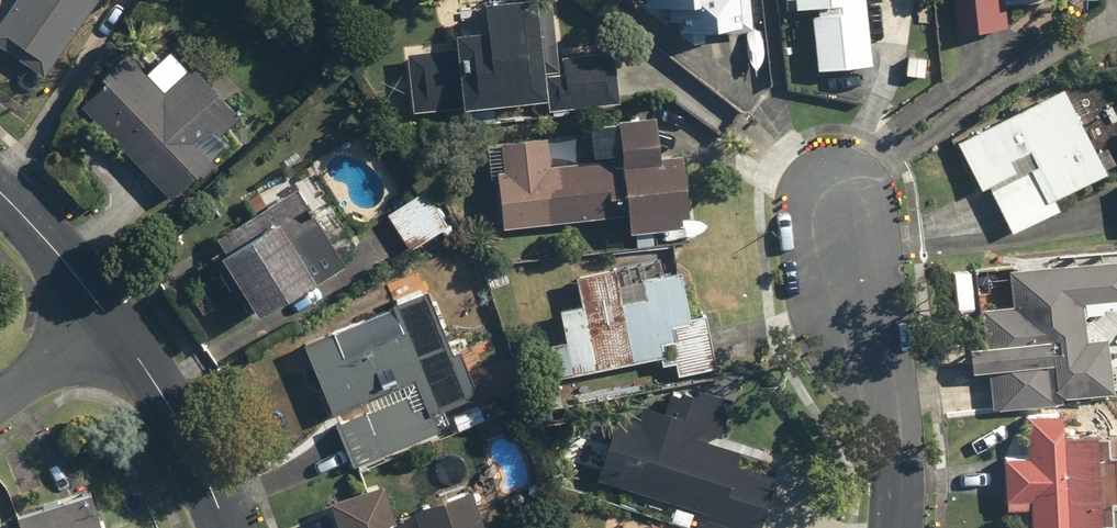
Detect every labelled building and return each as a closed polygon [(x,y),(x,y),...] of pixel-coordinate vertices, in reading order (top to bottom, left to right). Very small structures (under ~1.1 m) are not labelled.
[(0,24),(0,40),(50,74),(101,0),(17,0),(0,24)] [(411,46),(415,107),(559,98),(559,108),(623,104),(620,47),(559,50),(556,0),(493,0),(494,24),(459,26),(460,44),(411,46)] [(654,5),(674,2),(680,35),(756,22),(752,0),(654,0),(654,5)] [(824,44),(875,41),(872,0),(821,0),(824,44)] [(959,31),(1009,26),(1006,0),(956,0),(959,31)] [(138,54),(85,104),(175,199),(237,140),(229,131),(253,109),(205,58),(171,90),(138,54)] [(1110,166),(1066,83),(964,136),(1015,235),(1069,206),(1061,191),(1110,166)] [(622,154),(585,157),(583,123),(549,125),(550,136),(507,139),(509,174),(501,175),(505,225),(633,215),(634,226),(696,222),(690,147),(666,149),(663,111),(619,115),(622,154)] [(299,181),(222,231),(231,245),(215,255),(246,305),(258,298),(264,308),(346,256),(299,181)] [(453,222),(427,185),(389,212),(416,249),(453,222)] [(567,332),(550,335),(557,376),(667,357),(671,376),(720,367),(711,313),(694,316),(682,249),(575,267),(581,302),(563,305),(567,332)] [(1115,332),(1087,335),(1083,299),(1116,296),(1116,257),(1014,266),(1017,302),(970,307),(976,370),(996,368),(999,403),(1071,396),(1070,389),(1116,385),(1116,355),(1115,332)] [(398,311),(308,343),(352,467),(504,413),(478,340),(449,351),(427,287),(394,299),(398,311)] [(600,473),(748,527),(768,527),(787,477),(739,459),(744,446),(722,438),(736,400),(679,379),(668,407),(654,402),(644,431),(619,422),(600,473)] [(1032,408),(1032,435),(1008,435),(1007,506),(1035,506),(1035,527),(1089,527),(1089,521),(1116,521),(1116,424),(1068,424),(1068,409),(1032,408)] [(333,498),(342,527),(399,527),(387,483),(333,498)] [(96,484),(22,509),(28,527),(110,527),(96,484)] [(479,490),(418,507),(424,527),(490,527),(479,490)] [(659,513),(651,527),(687,527),(659,513)]
